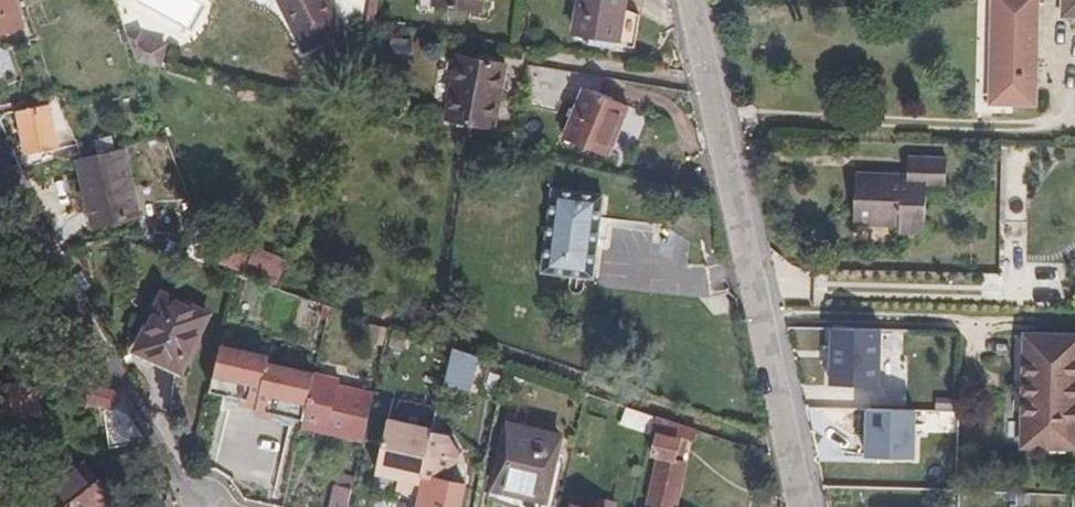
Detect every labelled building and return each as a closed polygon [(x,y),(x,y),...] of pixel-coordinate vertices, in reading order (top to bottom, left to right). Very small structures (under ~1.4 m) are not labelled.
[(9,0),(0,0),(0,37),(20,30),(9,0)] [(346,31),(329,0),(276,0),(310,49),(346,31)] [(378,0),(370,0),(367,18),(375,19),(378,0)] [(486,0),(433,0),(432,10),(484,16),(486,0)] [(629,0),(577,0),(572,40),(595,42),(594,51),(623,54),(629,0)] [(1031,0),(984,0),(983,53),(982,110),(1030,111),(1031,0)] [(1056,14),(1074,15),(1074,0),(1056,0),(1056,14)] [(149,67),(162,49),(148,39),(134,57),(149,67)] [(0,53),(0,81),(10,79),(4,52),(0,53)] [(498,73),(499,65),(453,57),(443,120),(489,127),(498,73)] [(533,102),(552,101),(549,64),(530,65),(533,102)] [(617,129),(624,114),(582,93),(558,141),(601,161),(617,129)] [(44,110),(13,116),(16,129),(21,156),(52,150),(44,110)] [(1028,167),(1028,145),(1006,145),(1006,167),(1028,167)] [(135,224),(121,152),(75,161),(89,233),(135,224)] [(928,176),(928,160),(893,160),(893,174),(851,174),(851,195),(851,224),(893,224),(893,235),(918,235),(917,176),(928,176)] [(591,238),(596,198),(547,192),(537,275),(586,280),(591,238)] [(271,288),(281,261),(249,249),(239,275),(271,288)] [(152,321),(161,301),(153,297),(144,317),(152,321)] [(204,321),(161,301),(152,321),(134,358),(155,368),(177,378),(204,321)] [(322,318),(324,310),(318,308),(315,317),(322,318)] [(831,324),(830,383),(883,384),(884,325),(831,324)] [(377,348),(381,332),(365,329),(361,345),(377,348)] [(1071,446),(1072,338),(1019,338),(1018,391),(1017,446),(1071,446)] [(278,427),(296,431),(309,379),(309,378),(260,368),(261,361),(214,352),(205,396),(252,405),(250,413),(279,418),(278,427)] [(500,381),(505,367),(464,355),(454,385),(481,394),(486,377),(500,381)] [(44,418),(42,379),(9,381),(11,419),(44,418)] [(352,443),(362,397),(334,391),(335,385),(309,379),(296,431),(352,443)] [(359,445),(369,399),(362,397),(352,443),(359,445)] [(86,433),(105,430),(111,405),(83,409),(86,433)] [(867,406),(866,456),(918,457),(920,407),(867,406)] [(648,437),(651,420),(623,411),(618,427),(648,437)] [(693,434),(651,420),(648,437),(644,452),(650,454),(649,459),(656,461),(646,506),(672,506),(681,465),(671,463),(674,449),(676,440),(690,442),(693,434)] [(427,432),(427,431),(382,422),(371,473),(394,478),(391,489),(399,491),(412,493),(427,432)] [(542,498),(545,499),(558,438),(506,427),(492,490),(489,489),(486,501),(513,506),(540,506),(542,498)] [(425,506),(456,506),(460,486),(440,481),(441,475),(435,472),(451,464),(447,457),(453,452),(446,437),(427,432),(412,493),(411,499),(426,502),(425,506)] [(71,473),(56,484),(61,490),(76,479),(71,473)] [(330,488),(346,492),(349,481),(333,478),(330,488)] [(56,484),(34,501),(39,506),(97,506),(98,506),(83,488),(76,479),(61,490),(56,484)] [(346,492),(330,488),(326,506),(343,506),(346,492)] [(410,505),(417,506),(425,506),(426,502),(411,499),(410,505)]
